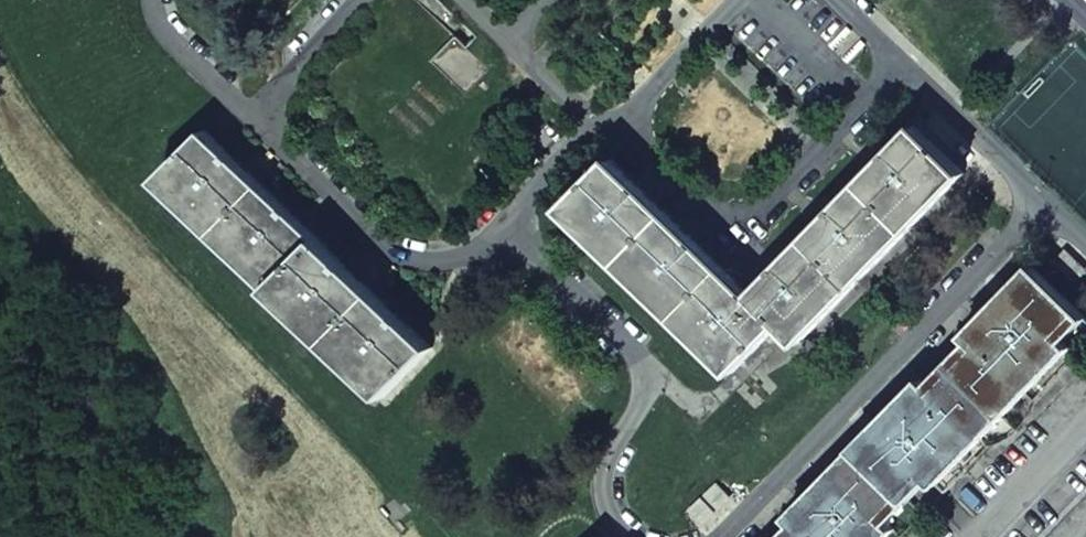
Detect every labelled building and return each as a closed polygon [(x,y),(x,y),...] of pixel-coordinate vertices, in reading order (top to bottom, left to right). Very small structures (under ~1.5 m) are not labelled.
[(964,174),(916,127),(862,179),(807,235),(752,295),(612,159),(564,209),(733,371),(781,324),(800,342),(964,174)] [(159,179),(385,396),(432,347),(207,130),(159,179)] [(894,529),(882,517),(926,473),(938,484),(1071,347),(1058,335),(1079,314),(1032,267),(965,335),(978,347),(935,392),(923,380),(789,517),(802,529),(794,536),(886,536),(894,529)] [(1001,536),(1039,536),(1085,489),(1085,449),(1001,536)]
